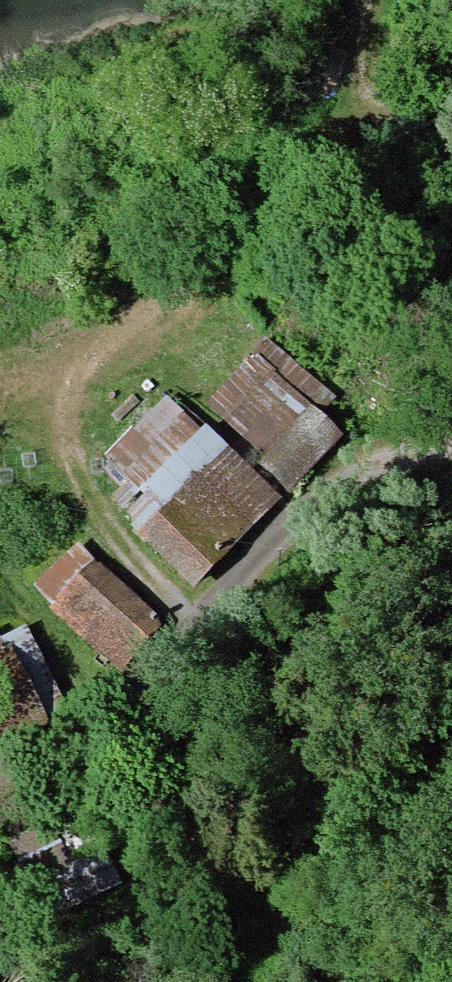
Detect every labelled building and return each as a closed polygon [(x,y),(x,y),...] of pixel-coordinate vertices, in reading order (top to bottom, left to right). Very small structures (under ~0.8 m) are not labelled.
[(258,355),(209,403),(262,456),(255,463),(283,492),(342,434),(316,407),(312,411),(258,355)] [(142,531),(137,536),(190,589),(277,503),(208,434),(194,448),(189,443),(198,433),(160,395),(101,454),(143,495),(124,513),(142,531)] [(76,544),(34,589),(119,670),(162,626),(76,544)] [(47,724),(44,718),(64,708),(25,627),(0,639),(0,747),(47,724)] [(78,825),(72,813),(10,843),(48,923),(122,888),(104,849),(91,856),(86,846),(98,840),(88,820),(78,825)]
